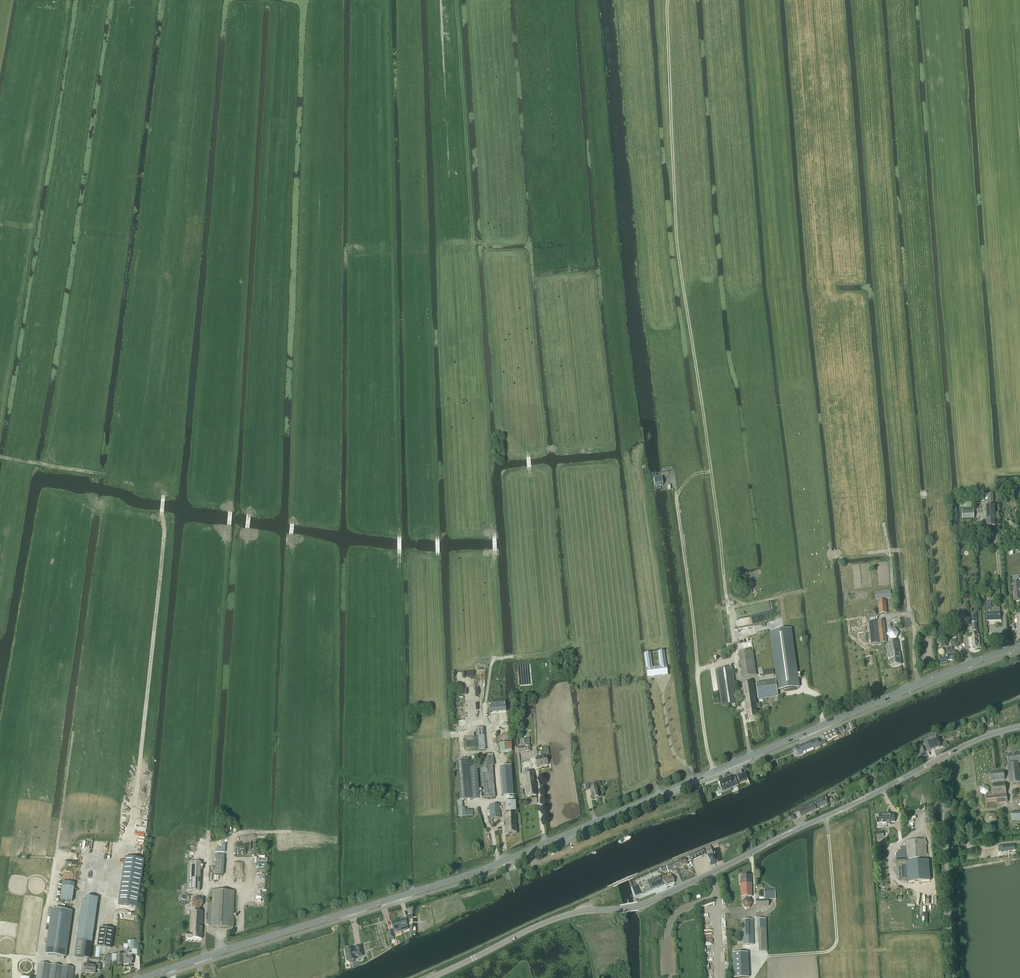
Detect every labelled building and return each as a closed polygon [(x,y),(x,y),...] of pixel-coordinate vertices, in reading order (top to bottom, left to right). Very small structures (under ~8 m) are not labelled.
[(655,488),(661,487),(663,487),(662,477),(653,479),(655,488)] [(972,499),(960,500),(960,508),(972,507),(972,499)] [(987,527),(995,527),(994,506),(986,506),(987,527)] [(962,519),(974,519),(974,510),(962,511),(962,519)] [(1019,576),(1019,556),(1009,557),(1011,577),(1012,577),(1012,578),(1013,601),(1019,601),(1019,582),(1019,576)] [(875,600),(891,598),(891,590),(875,591),(875,600)] [(880,614),(887,613),(885,600),(878,601),(880,614)] [(991,610),(991,602),(986,603),(986,613),(986,614),(987,621),(1000,621),(999,610),(991,610)] [(1015,616),(1016,625),(1012,625),(1012,630),(1016,630),(1017,638),(1019,638),(1019,616),(1015,616)] [(871,645),(887,643),(884,620),(868,622),(871,645)] [(977,631),(976,623),(972,623),(972,631),(973,631),(974,635),(972,635),(973,648),(980,647),(979,634),(978,634),(977,631)] [(891,639),(897,639),(899,633),(895,628),(889,629),(887,635),(891,639)] [(771,632),(779,690),(799,688),(791,629),(771,632)] [(887,643),(890,661),(889,662),(889,665),(890,666),(891,666),(902,664),(898,641),(887,643)] [(953,653),(952,648),(946,649),(947,654),(948,661),(956,659),(955,652),(953,653)] [(743,677),(757,675),(753,651),(739,653),(743,677)] [(661,667),(656,668),(657,676),(667,674),(663,652),(659,652),(661,667)] [(648,677),(657,676),(656,668),(652,668),(650,653),(645,654),(648,677)] [(722,706),(728,705),(737,703),(732,667),(716,670),(722,706)] [(758,699),(771,698),(778,697),(776,681),(771,682),(756,684),(758,699)] [(745,701),(756,700),(753,683),(743,684),(745,701)] [(756,704),(756,700),(745,701),(748,719),(758,717),(758,716),(761,716),(761,712),(757,712),(757,709),(761,708),(760,703),(756,704)] [(830,738),(837,735),(836,733),(839,732),(844,730),(842,727),(838,729),(835,730),(823,736),(825,740),(827,739),(828,740),(830,739),(830,738)] [(927,739),(923,740),(927,751),(940,747),(937,739),(931,742),(930,738),(927,739)] [(800,747),(796,749),(799,755),(803,754),(802,752),(814,747),(814,749),(817,747),(820,746),(818,740),(814,741),(811,742),(811,741),(805,744),(803,745),(799,746),(800,747)] [(1019,754),(1007,756),(1008,763),(1010,784),(1019,783),(1019,777),(1018,762),(1019,762),(1019,763),(1019,758),(1019,754)] [(480,766),(482,799),(495,798),(492,765),(494,765),(493,756),(485,757),(484,757),(484,762),(481,762),(482,766),(480,766)] [(537,767),(548,765),(546,756),(535,758),(537,767)] [(468,759),(456,760),(460,800),(472,799),(468,759)] [(510,766),(501,767),(503,796),(512,795),(510,766)] [(526,796),(537,795),(534,772),(523,773),(525,788),(525,789),(526,796)] [(745,773),(737,776),(740,782),(747,778),(748,778),(745,772),(745,773)] [(991,773),(992,781),(1004,780),(1003,772),(991,773)] [(722,779),(718,781),(719,785),(721,788),(722,792),(730,788),(729,785),(733,783),(736,782),(734,777),(731,778),(730,777),(730,776),(725,778),(722,779)] [(597,787),(600,787),(600,783),(593,784),(593,787),(594,787),(594,789),(590,789),(591,793),(592,792),(592,794),(593,794),(593,798),(598,797),(597,787)] [(1007,802),(1006,794),(1005,784),(992,785),(993,796),(986,797),(987,802),(996,801),(996,803),(1007,802)] [(985,795),(989,793),(989,788),(984,785),(980,788),(980,793),(985,795)] [(505,812),(516,812),(516,802),(505,802),(505,812)] [(491,819),(500,818),(499,805),(490,805),(491,819)] [(505,833),(517,833),(516,814),(505,815),(505,822),(504,823),(504,826),(505,827),(505,833)] [(879,817),(877,818),(877,824),(877,827),(881,827),(880,823),(886,823),(887,825),(890,824),(890,822),(895,822),(894,814),(892,814),(886,815),(886,814),(879,814),(879,817)] [(991,826),(997,822),(995,814),(987,814),(985,822),(991,826)] [(926,840),(906,841),(907,861),(927,860),(926,840)] [(713,853),(710,847),(703,850),(688,856),(688,858),(685,859),(685,858),(675,862),(677,869),(687,865),(686,863),(690,861),(705,855),(707,855),(708,858),(710,864),(711,865),(716,863),(715,862),(712,853),(713,853)] [(125,857),(118,905),(135,908),(142,860),(125,857)] [(929,861),(907,862),(909,884),(930,882),(929,861)] [(200,892),(201,863),(188,862),(187,891),(200,892)] [(674,871),(673,870),(676,869),(674,863),(666,866),(668,872),(671,871),(672,872),(674,871)] [(650,884),(652,890),(663,886),(663,884),(665,884),(666,886),(674,883),(671,875),(650,884)] [(741,898),(752,897),(751,876),(740,876),(741,898)] [(75,884),(63,882),(60,900),(72,902),(75,884)] [(233,928),(235,891),(211,891),(209,927),(233,928)] [(756,907),(768,907),(768,900),(776,900),(775,891),(764,891),(765,900),(756,901),(756,907)] [(200,910),(204,904),(200,898),(194,898),(191,903),(194,910),(200,910)] [(744,909),(750,908),(752,904),(749,900),(744,900),(741,904),(744,909)] [(83,901),(77,940),(92,943),(97,903),(85,901),(83,901)] [(51,909),(45,954),(66,957),(72,912),(51,909)] [(202,939),(202,927),(202,926),(203,912),(191,911),(190,934),(186,934),(186,938),(190,938),(190,939),(202,939)] [(405,919),(398,922),(400,929),(401,931),(408,929),(407,927),(405,919)] [(743,945),(754,945),(753,920),(742,920),(743,945)] [(759,929),(758,929),(759,953),(767,952),(766,929),(768,929),(768,921),(758,921),(759,929)] [(398,922),(391,924),(394,931),(394,934),(397,933),(400,932),(401,931),(400,929),(398,922)] [(75,954),(75,955),(76,957),(90,959),(91,946),(92,943),(77,940),(75,954)] [(346,950),(345,951),(347,961),(349,961),(349,962),(350,963),(351,963),(352,963),(353,963),(354,962),(354,961),(354,960),(355,960),(355,958),(363,956),(362,949),(355,951),(354,951),(353,949),(350,950),(349,950),(348,949),(347,949),(346,950)] [(732,953),(734,977),(744,977),(749,977),(748,958),(747,952),(732,953)] [(123,964),(123,954),(112,954),(112,964),(123,964)] [(132,964),(133,957),(132,957),(132,954),(127,954),(127,957),(124,957),(124,964),(132,964)] [(85,964),(84,972),(95,973),(95,970),(100,971),(101,964),(96,964),(96,966),(89,965),(90,963),(86,962),(86,964),(85,964)] [(74,968),(38,963),(36,977),(73,977),(74,968)]
